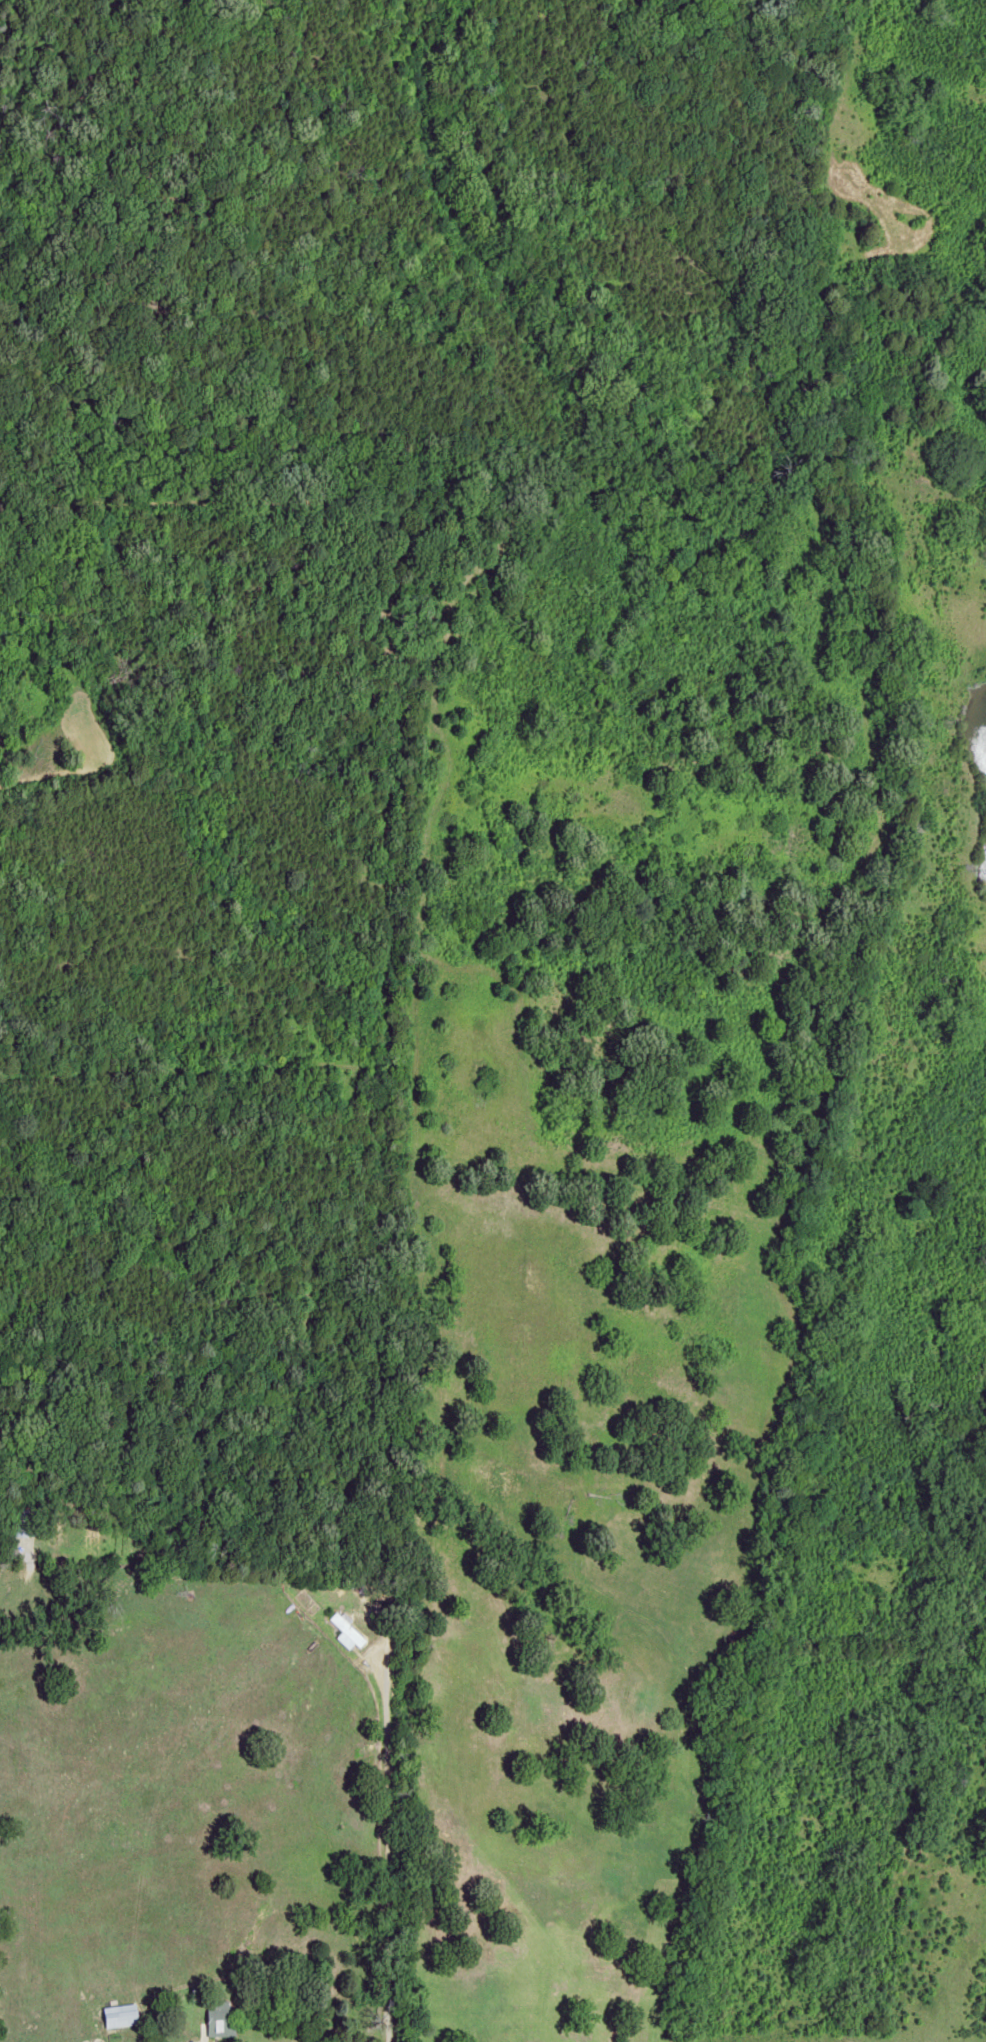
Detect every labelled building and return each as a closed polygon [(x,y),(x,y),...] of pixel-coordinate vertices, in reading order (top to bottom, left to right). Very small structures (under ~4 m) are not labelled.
[(334,1613),(329,1621),(342,1631),(336,1639),(350,1648),(353,1643),(360,1648),(368,1636),(334,1613)] [(230,2036),(230,2003),(208,2003),(208,2036),(230,2036)] [(105,2006),(105,2027),(138,2027),(138,2006),(105,2006)]
